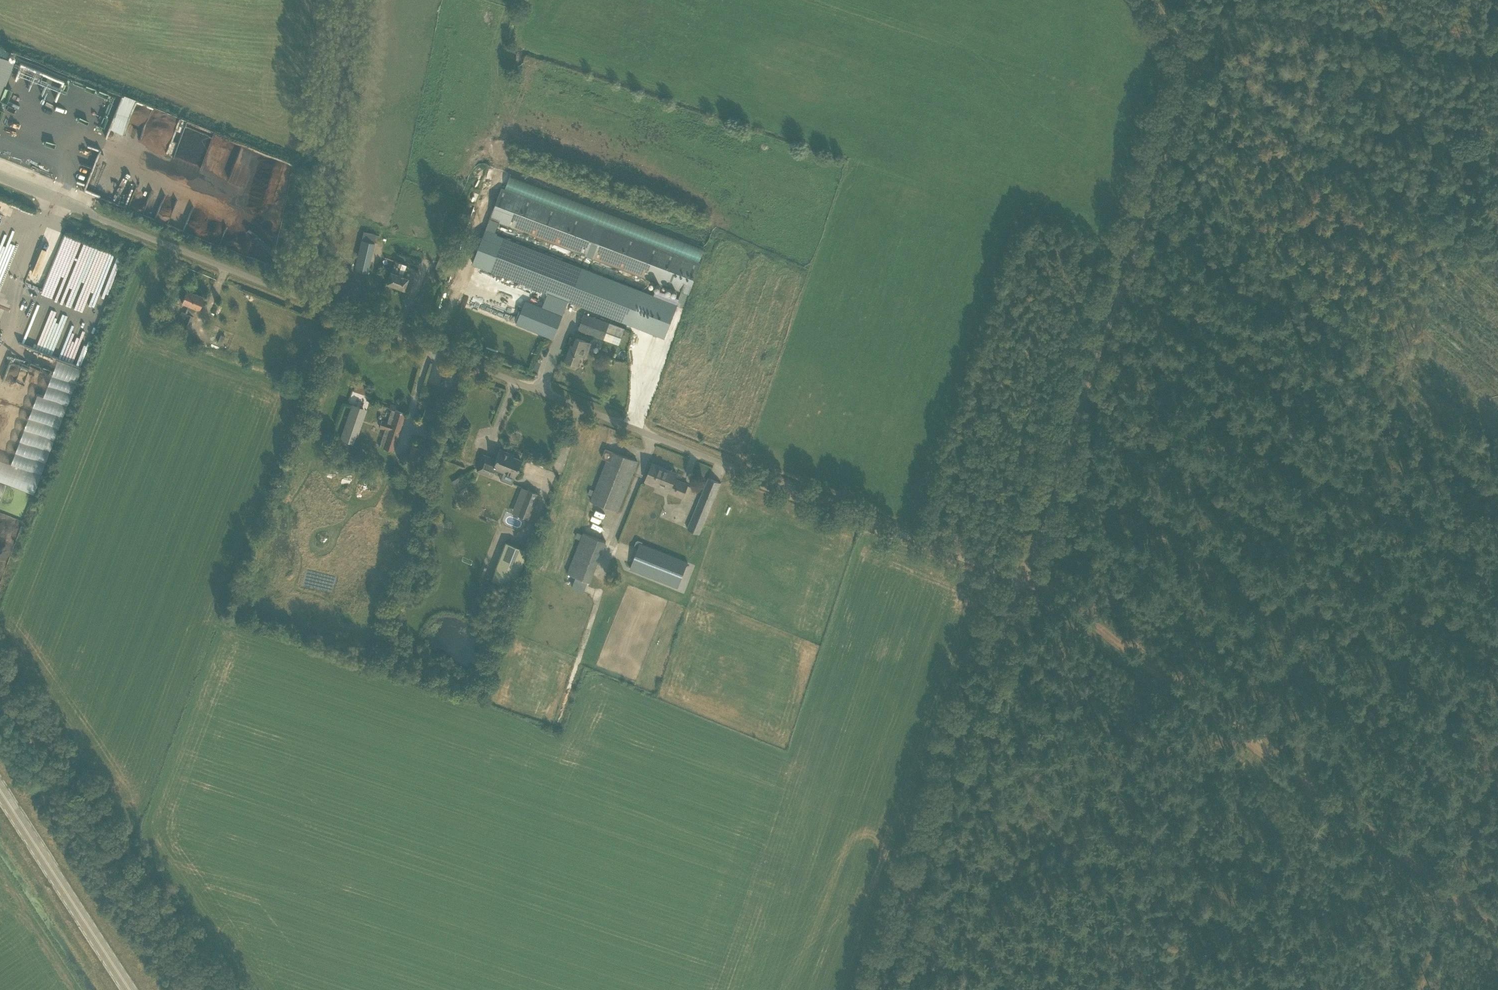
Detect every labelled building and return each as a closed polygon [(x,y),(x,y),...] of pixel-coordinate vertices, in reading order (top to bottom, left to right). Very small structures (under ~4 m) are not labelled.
[(15,62),(0,56),(0,97),(15,62)] [(167,150),(169,138),(157,136),(155,149),(167,150)] [(15,150),(13,155),(39,165),(41,160),(15,150)] [(701,262),(501,187),(490,218),(586,254),(593,257),(689,293),(701,262)] [(363,230),(362,235),(354,269),(367,272),(376,233),(363,230)] [(487,230),(474,263),(548,291),(569,299),(649,330),(661,297),(487,230)] [(100,319),(121,255),(60,234),(40,294),(55,299),(54,302),(68,307),(68,308),(100,319)] [(443,248),(441,253),(450,256),(452,251),(443,248)] [(403,288),(407,279),(407,278),(398,275),(402,264),(395,261),(391,272),(390,271),(386,282),(403,288)] [(438,263),(436,268),(444,271),(446,266),(438,263)] [(26,287),(31,290),(28,294),(35,298),(40,289),(28,283),(26,287)] [(548,291),(542,307),(562,315),(569,299),(548,291)] [(525,300),(516,323),(553,338),(562,315),(542,307),(541,307),(525,300)] [(192,306),(181,333),(195,339),(206,312),(192,306)] [(46,309),(34,341),(30,339),(27,346),(41,351),(55,313),(46,309)] [(584,313),(578,329),(620,344),(625,328),(584,313)] [(208,323),(206,329),(217,334),(220,328),(208,323)] [(222,335),(218,342),(222,344),(223,341),(226,343),(228,338),(222,335)] [(574,344),(572,343),(566,359),(577,363),(581,354),(586,356),(591,342),(577,337),(574,344)] [(30,493),(75,365),(52,357),(38,395),(31,393),(7,461),(0,458),(0,483),(0,482),(30,493)] [(2,376),(14,379),(19,363),(7,359),(2,376)] [(353,390),(364,394),(367,386),(356,382),(353,390)] [(392,451),(402,421),(405,412),(395,409),(396,405),(391,403),(389,408),(392,408),(387,422),(382,420),(379,428),(385,430),(379,446),(392,451)] [(353,405),(344,430),(354,434),(363,408),(353,405)] [(425,407),(422,417),(439,423),(443,413),(425,407)] [(413,441),(407,457),(419,461),(423,450),(419,448),(420,444),(413,441)] [(479,463),(476,471),(491,476),(495,468),(503,471),(502,473),(500,479),(511,484),(514,478),(517,468),(521,459),(507,453),(508,452),(499,448),(495,458),(483,454),(479,463)] [(605,448),(602,457),(601,458),(607,460),(595,490),(594,492),(593,495),(590,501),(617,512),(634,470),(637,460),(605,448)] [(652,462),(648,472),(645,481),(659,486),(659,484),(672,489),(671,493),(683,497),(688,483),(674,478),(677,472),(652,462)] [(463,474),(451,481),(456,491),(469,483),(463,474)] [(699,534),(717,491),(721,482),(709,477),(705,486),(688,528),(699,533),(699,534)] [(517,515),(527,490),(521,487),(511,513),(517,515)] [(527,490),(517,515),(528,519),(538,494),(527,490)] [(605,541),(583,532),(583,534),(581,539),(567,574),(590,583),(605,541)] [(501,542),(486,579),(506,586),(521,549),(501,542)] [(688,562),(640,543),(630,569),(678,587),(688,562)] [(573,577),(569,587),(581,592),(584,581),(573,577)]
